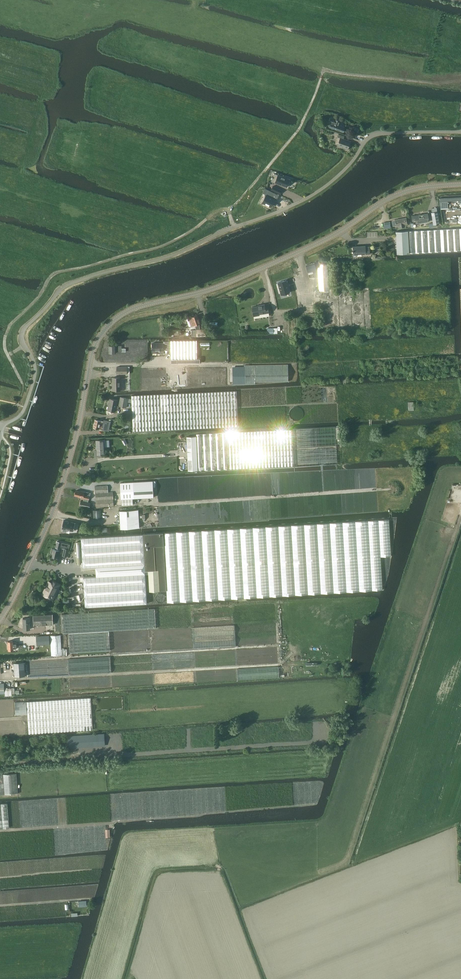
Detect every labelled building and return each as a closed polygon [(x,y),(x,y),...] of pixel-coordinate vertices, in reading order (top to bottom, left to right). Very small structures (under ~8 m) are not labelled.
[(345,127),(338,125),(340,121),(331,118),(329,122),(331,123),(330,123),(329,126),(330,127),(343,132),(345,127)] [(343,147),(344,148),(345,149),(346,149),(347,149),(348,149),(350,141),(343,139),(344,136),(339,134),(338,137),(340,138),(338,146),(343,147)] [(290,179),(274,173),(271,181),(287,187),(290,179)] [(282,190),(273,186),(271,190),(280,194),(282,190)] [(266,195),(262,202),(271,207),(275,199),(272,197),(274,192),(269,190),(266,195)] [(440,209),(448,208),(448,200),(460,200),(460,199),(460,196),(440,197),(440,209)] [(444,212),(442,212),(443,224),(459,223),(458,211),(452,212),(452,211),(444,211),(444,212)] [(427,214),(412,216),(413,221),(416,221),(416,223),(429,221),(427,214)] [(403,227),(404,225),(407,224),(406,218),(395,220),(396,226),(400,225),(400,227),(403,227)] [(408,231),(396,231),(397,254),(460,250),(460,228),(408,231)] [(366,246),(353,247),(353,255),(353,256),(355,257),(356,257),(357,256),(357,255),(357,254),(370,254),(369,247),(366,247),(366,246)] [(315,264),(314,263),(306,265),(308,272),(316,270),(316,268),(318,267),(320,267),(319,263),(315,264)] [(320,267),(318,267),(319,290),(329,290),(328,264),(320,264),(320,267)] [(288,283),(279,284),(280,296),(288,296),(288,283)] [(265,305),(252,308),(255,319),(260,318),(259,315),(259,314),(269,312),(268,307),(265,307),(265,305)] [(200,329),(199,324),(200,323),(197,315),(192,317),(189,318),(189,320),(186,320),(189,328),(191,327),(195,325),(196,330),(192,331),(192,337),(206,336),(205,329),(200,329)] [(197,341),(171,341),(171,342),(171,350),(171,363),(200,363),(200,359),(197,359),(197,341)] [(152,344),(152,351),(157,351),(157,354),(164,354),(164,343),(152,344)] [(186,366),(178,366),(129,366),(129,367),(117,367),(118,374),(130,373),(130,389),(178,388),(178,386),(187,386),(213,385),(213,384),(255,384),(255,382),(288,381),(288,364),(213,365),(186,366)] [(121,397),(119,406),(126,408),(127,402),(132,403),(133,431),(203,427),(238,426),(238,425),(238,408),(237,407),(237,391),(202,392),(131,395),(132,399),(121,397)] [(119,408),(119,406),(120,402),(117,401),(118,400),(110,399),(108,410),(115,411),(116,407),(119,408)] [(305,414),(304,412),(304,411),(303,410),(303,408),(301,407),(300,407),(299,406),(297,406),(296,406),(295,407),(293,407),(292,408),(291,410),(290,411),(290,412),(290,413),(290,415),(290,416),(291,417),(292,419),(293,420),(294,420),(295,421),(297,421),(298,421),(300,421),(301,420),(302,419),(303,418),(304,417),(304,415),(305,414)] [(102,429),(104,422),(96,420),(94,428),(102,429)] [(196,436),(186,436),(188,470),(198,470),(294,466),(294,467),(337,464),(335,427),(293,429),(292,429),(196,434),(196,436)] [(97,449),(94,449),(95,457),(102,456),(102,454),(105,454),(104,446),(108,446),(109,446),(109,440),(97,441),(97,449)] [(121,501),(152,499),(151,483),(120,485),(121,501)] [(108,485),(95,486),(96,507),(114,506),(113,492),(108,492),(108,485)] [(80,491),(77,491),(76,495),(79,496),(79,497),(84,498),(83,501),(81,501),(80,506),(89,508),(90,503),(88,502),(90,496),(84,494),(85,492),(80,491)] [(119,511),(120,529),(139,527),(138,509),(119,511)] [(147,603),(145,571),(148,571),(149,592),(159,591),(166,590),(167,602),(334,592),(383,590),(380,556),(391,556),(389,519),(379,520),(330,523),(163,533),(143,534),(81,538),(83,567),(95,567),(95,576),(83,577),(85,607),(147,603)] [(62,530),(67,531),(67,529),(73,530),(75,522),(64,520),(62,528),(63,528),(62,530)] [(67,557),(70,545),(57,542),(55,549),(53,549),(51,556),(58,558),(59,551),(60,547),(64,548),(62,556),(67,557)] [(54,584),(49,582),(43,594),(51,598),(55,591),(56,592),(60,585),(55,583),(54,584)] [(166,598),(166,596),(166,595),(165,594),(164,593),(163,593),(161,592),(160,592),(159,593),(157,593),(156,595),(156,596),(155,597),(156,599),(156,600),(157,601),(158,602),(159,603),(161,603),(162,603),(163,603),(165,602),(166,600),(166,599),(166,598)] [(154,608),(62,614),(63,633),(156,628),(154,609),(154,608)] [(53,615),(33,616),(34,621),(34,625),(53,624),(53,615)] [(110,650),(109,632),(109,631),(69,633),(70,653),(77,652),(110,650)] [(50,635),(51,656),(67,655),(67,649),(61,649),(60,635),(50,635)] [(49,636),(37,636),(37,645),(49,644),(49,636)] [(13,642),(13,641),(8,641),(9,650),(14,649),(14,646),(16,646),(16,642),(13,642)] [(14,676),(25,676),(24,662),(13,662),(14,676)] [(65,699),(27,701),(29,733),(51,732),(92,729),(91,697),(65,699)] [(26,701),(15,702),(16,715),(27,714),(26,701)] [(0,774),(0,794),(18,793),(17,773),(0,774)] [(0,804),(0,828),(9,827),(7,803),(0,804)]
